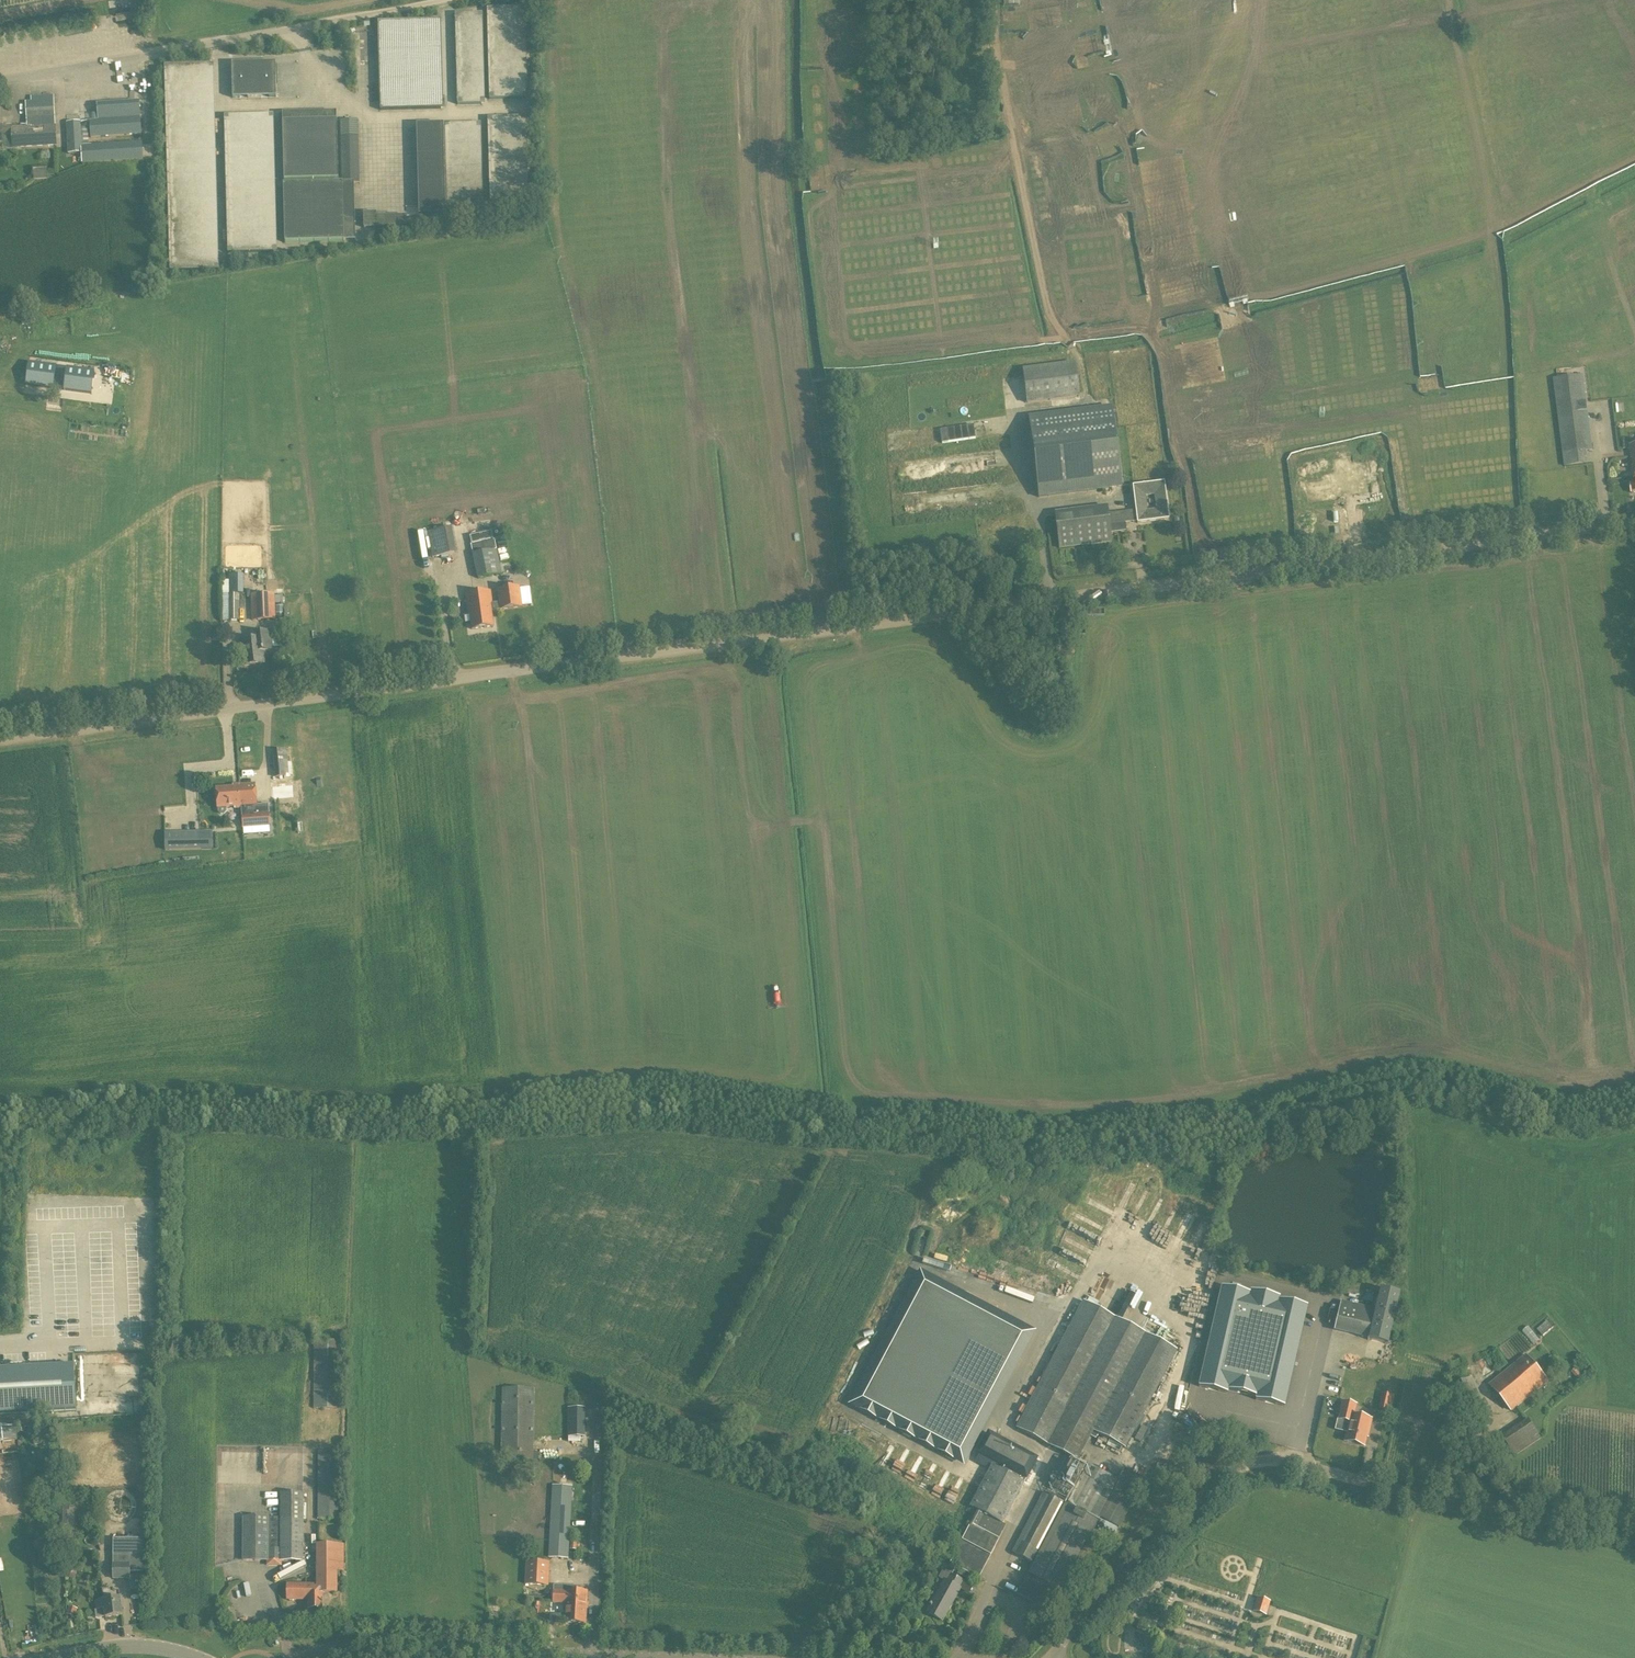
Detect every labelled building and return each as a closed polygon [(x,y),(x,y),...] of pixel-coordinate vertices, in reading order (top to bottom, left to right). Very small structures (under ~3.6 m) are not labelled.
[(489,100),(524,99),(521,8),(486,9),(489,100)] [(457,105),(481,104),(479,13),(455,14),(457,105)] [(428,20),(378,21),(380,110),(431,108),(428,20)] [(232,96),(276,95),(275,61),(231,62),(232,96)] [(167,269),(213,268),(210,62),(164,63),(167,269)] [(56,126),(54,95),(31,96),(31,101),(25,102),(27,127),(12,128),(12,126),(2,126),(1,109),(0,110),(0,144),(3,144),(2,134),(11,134),(12,149),(57,146),(56,126)] [(89,120),(91,138),(141,134),(139,101),(97,104),(98,120),(89,120)] [(225,251),(272,251),(269,113),(223,113),(225,251)] [(489,207),(524,206),(522,117),(487,118),(489,207)] [(283,180),(337,179),(336,120),(282,121),(283,180)] [(341,182),(358,182),(357,120),(340,120),(341,182)] [(143,159),(142,142),(82,146),(80,121),(67,122),(69,154),(81,153),(82,163),(143,159)] [(422,215),(479,214),(477,123),(419,124),(422,215)] [(47,179),(46,172),(33,172),(34,180),(47,179)] [(283,242),(341,241),(340,182),(282,183),(283,242)] [(375,215),(375,212),(362,212),(362,227),(385,227),(407,226),(407,216),(384,216),(384,215),(375,215)] [(56,366),(29,363),(26,384),(53,388),(56,366)] [(1028,404),(1081,397),(1075,363),(1023,369),(1028,404)] [(67,368),(64,389),(91,393),(94,371),(67,368)] [(1591,437),(1588,411),(1583,375),(1553,378),(1563,454),(1593,450),(1591,437)] [(1039,498),(1122,488),(1112,406),(1029,417),(1039,498)] [(945,443),(978,438),(976,424),(943,429),(945,443)] [(117,437),(105,435),(102,451),(115,453),(117,437)] [(1336,459),(1339,479),(1307,483),(1308,494),(1312,494),(1313,501),(1336,498),(1335,488),(1340,488),(1340,492),(1354,490),(1351,472),(1364,471),(1363,461),(1351,463),(1350,458),(1336,459)] [(1134,492),(1136,510),(1119,512),(1120,523),(1137,521),(1137,523),(1169,519),(1164,482),(1133,486),(1134,492)] [(1061,548),(1115,541),(1111,504),(1057,511),(1061,548)] [(433,557),(460,553),(456,527),(429,531),(433,557)] [(496,549),(494,540),(471,545),(473,554),(472,554),(477,578),(502,573),(497,549),(496,549)] [(230,574),(230,593),(244,593),(245,574),(230,574)] [(222,581),(222,620),(223,620),(240,620),(239,610),(239,595),(229,595),(229,581),(223,581),(222,581)] [(493,607),(494,611),(522,607),(519,587),(498,590),(500,602),(493,603),(493,607)] [(493,607),(493,603),(492,604),(491,591),(465,594),(468,615),(470,614),(472,629),(494,626),(492,611),(494,611),(493,607)] [(251,621),(275,620),(275,594),(251,594),(251,621)] [(244,666),(265,664),(264,652),(273,650),(271,632),(254,634),(255,639),(241,641),(244,666)] [(276,778),(289,776),(286,750),(273,752),(276,778)] [(225,814),(227,812),(227,807),(235,807),(235,809),(241,808),(242,828),(270,826),(268,805),(255,806),(254,783),(236,785),(237,787),(216,788),(217,808),(218,808),(218,812),(221,814),(225,814)] [(183,833),(165,833),(165,851),(183,851),(183,849),(195,848),(194,835),(185,836),(185,835),(183,835),(183,833)] [(964,1466),(1035,1331),(919,1270),(848,1405),(964,1466)] [(1222,1287),(1199,1387),(1227,1393),(1228,1390),(1256,1397),(1256,1400),(1284,1406),(1307,1307),(1279,1301),(1279,1298),(1250,1291),(1250,1294),(1222,1287)] [(1312,1289),(1310,1300),(1321,1302),(1323,1290),(1312,1289)] [(1336,1329),(1370,1337),(1370,1339),(1388,1344),(1399,1294),(1381,1289),(1377,1309),(1343,1301),(1336,1329)] [(1126,1449),(1177,1351),(1083,1301),(1016,1428),(1073,1459),(1079,1448),(1083,1451),(1094,1432),(1126,1449)] [(1543,1337),(1554,1328),(1547,1320),(1537,1329),(1543,1337)] [(314,1409),(341,1408),(342,1340),(314,1342),(314,1409)] [(1512,1412),(1549,1382),(1526,1354),(1489,1384),(1512,1412)] [(73,1365),(0,1368),(0,1412),(75,1408),(73,1365)] [(1584,1376),(1577,1367),(1571,1371),(1579,1380),(1584,1376)] [(501,1460),(534,1460),(534,1388),(502,1388),(501,1460)] [(1391,1411),(1394,1395),(1381,1392),(1380,1398),(1377,1397),(1375,1405),(1379,1406),(1378,1409),(1391,1411)] [(1365,1446),(1371,1419),(1354,1415),(1357,1405),(1342,1401),(1338,1420),(1349,1422),(1344,1442),(1365,1446)] [(585,1437),(585,1408),(568,1408),(568,1437),(585,1437)] [(1520,1424),(1534,1444),(1541,1439),(1528,1419),(1520,1424)] [(17,1439),(15,1425),(0,1427),(0,1441),(17,1439)] [(1030,1483),(1041,1461),(1028,1454),(1012,1446),(1011,1445),(999,1468),(992,1465),(970,1507),(974,1509),(977,1510),(950,1563),(979,1578),(1006,1525),(1003,1524),(1005,1519),(1024,1482),(1026,1484),(1029,1482),(1030,1483)] [(341,1519),(342,1452),(318,1451),(318,1519),(341,1519)] [(1012,1552),(1032,1564),(1017,1593),(1034,1603),(1028,1615),(1042,1623),(1058,1590),(1061,1592),(1100,1518),(1119,1528),(1144,1479),(1123,1469),(1117,1480),(1086,1464),(1084,1468),(1083,1468),(1071,1494),(1055,1484),(1049,1494),(1043,1491),(1012,1552)] [(572,1486),(553,1485),(548,1558),(567,1559),(572,1486)] [(281,1566),(281,1562),(301,1562),(301,1561),(303,1560),(303,1493),(280,1493),(280,1517),(243,1517),(243,1561),(266,1561),(266,1566),(281,1566)] [(72,1543),(72,1537),(63,1538),(64,1555),(78,1554),(78,1543),(72,1543)] [(146,1572),(146,1538),(113,1538),(113,1580),(131,1580),(131,1572),(146,1572)] [(336,1593),(336,1546),(317,1545),(317,1584),(287,1584),(287,1600),(308,1600),(308,1609),(322,1609),(323,1593),(336,1593)] [(526,1560),(525,1580),(546,1580),(547,1560),(526,1560)] [(939,1578),(944,1580),(926,1612),(943,1621),(960,1589),(959,1588),(964,1580),(943,1570),(939,1578)] [(587,1592),(581,1591),(580,1587),(567,1586),(567,1591),(565,1591),(554,1591),(553,1603),(565,1604),(564,1623),(586,1624),(587,1592)] [(114,1592),(113,1588),(103,1589),(104,1600),(95,1601),(96,1610),(97,1610),(98,1615),(105,1614),(105,1617),(123,1615),(121,1597),(120,1598),(119,1591),(114,1592)] [(1266,1615),(1270,1603),(1256,1598),(1252,1611),(1266,1615)]
